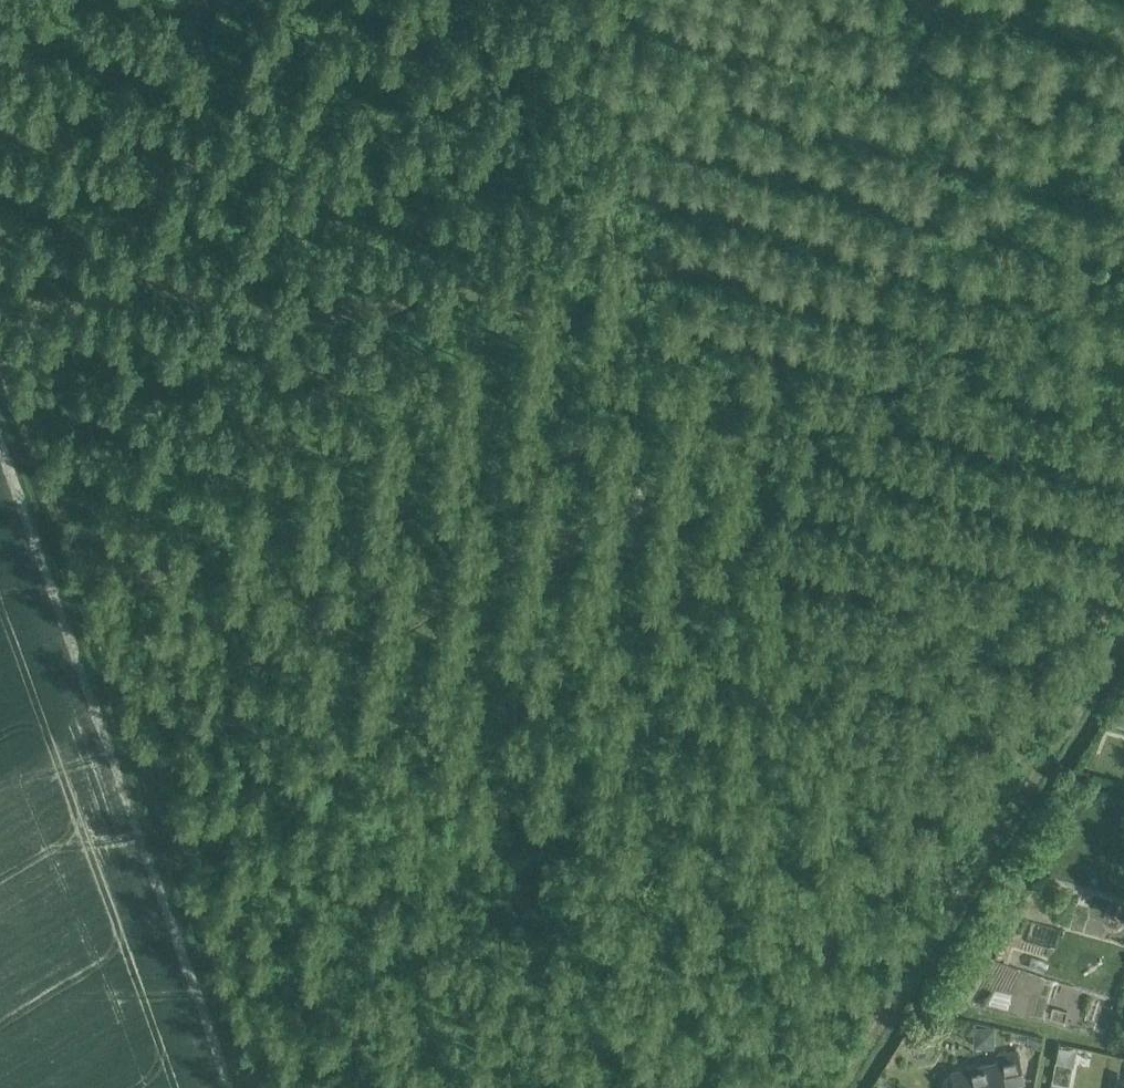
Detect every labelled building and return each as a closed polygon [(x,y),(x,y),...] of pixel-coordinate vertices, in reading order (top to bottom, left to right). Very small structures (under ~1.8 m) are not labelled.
[(1009,1039),(1023,1042),(1025,1034),(1011,1030),(1009,1039)] [(1004,1084),(1023,1080),(1017,1050),(997,1054),(998,1060),(951,1071),(952,1074),(947,1076),(945,1078),(943,1080),(941,1084),(942,1087),(1005,1087),(1004,1084)] [(1115,1077),(1113,1087),(1123,1087),(1123,1079),(1115,1077)]
